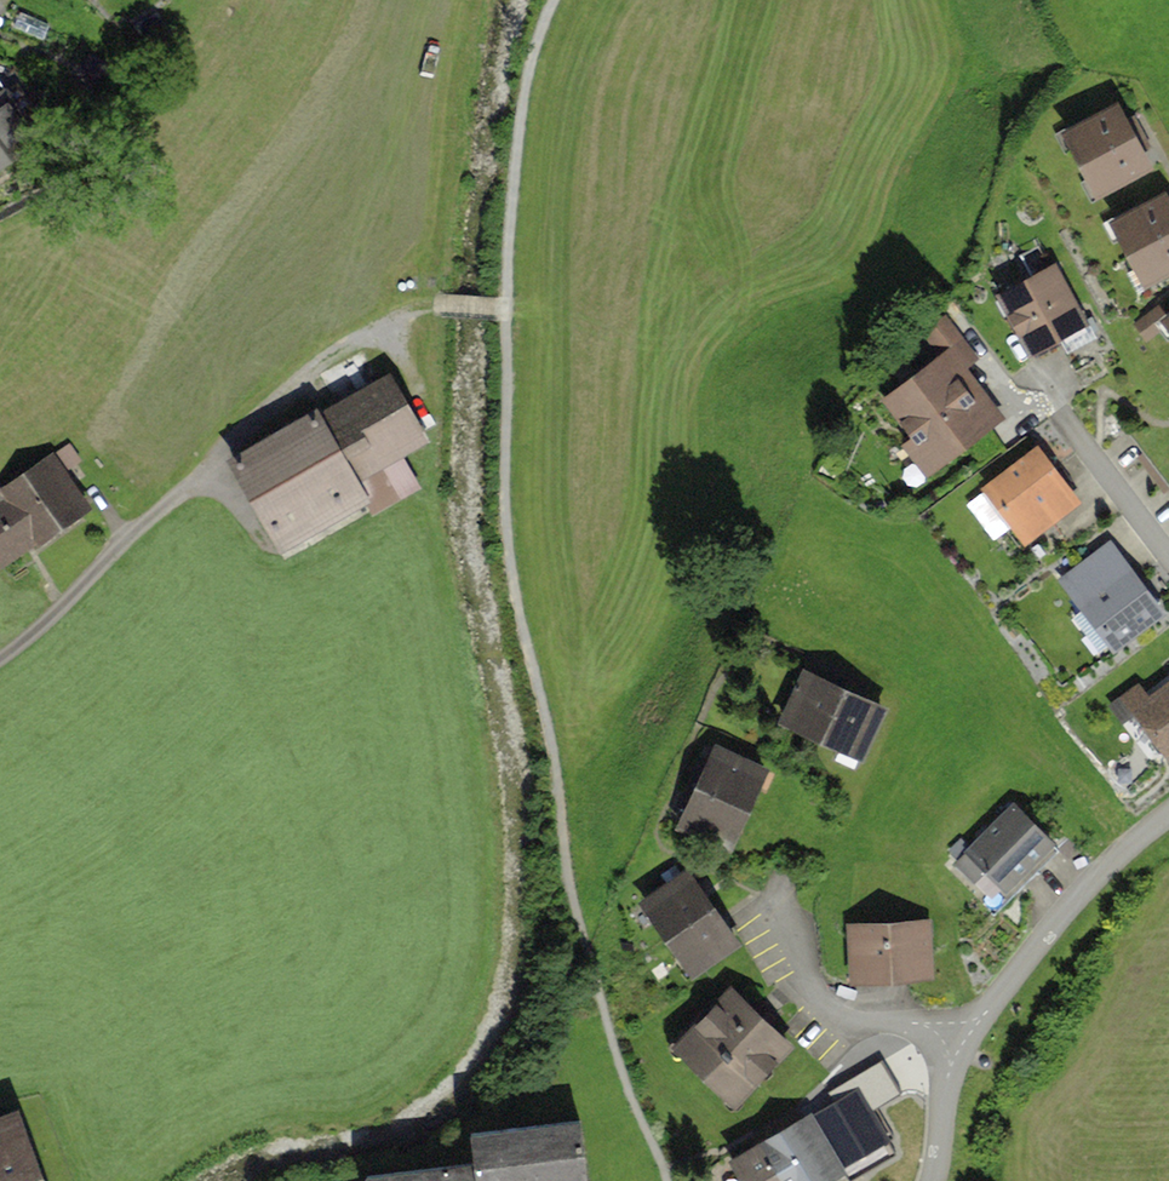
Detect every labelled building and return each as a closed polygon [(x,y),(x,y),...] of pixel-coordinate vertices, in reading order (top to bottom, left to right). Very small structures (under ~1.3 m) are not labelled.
[(1077,169),(1149,132),(1139,114),(1130,118),(1124,105),(1061,137),(1077,169)] [(24,151),(0,111),(0,165),(24,151)] [(1149,132),(1077,169),(1095,205),(1154,175),(1147,162),(1161,155),(1149,132)] [(1168,238),(1168,201),(1168,199),(1105,231),(1121,263),(1168,238)] [(1121,263),(1139,299),(1168,283),(1168,238),(1121,263)] [(1057,270),(999,299),(1032,363),(1063,347),(1089,333),(1057,270)] [(1152,311),(1133,325),(1142,339),(1162,325),(1152,311)] [(951,356),(966,375),(982,362),(946,316),(930,328),(951,356)] [(1159,333),(1168,346),(1168,324),(1159,333)] [(1101,326),(1089,333),(1063,347),(1085,385),(1123,363),(1123,361),(1101,326)] [(951,356),(880,408),(929,476),(1002,424),(966,375),(951,356)] [(390,383),(227,474),(267,545),(430,454),(390,383)] [(0,481),(0,568),(91,515),(53,450),(0,481)] [(1083,508),(1040,450),(982,493),(1025,551),(1083,508)] [(1167,616),(1111,540),(1056,580),(1112,657),(1167,616)] [(846,679),(804,661),(780,714),(822,733),(846,679)] [(889,698),(846,679),(822,733),(865,751),(889,698)] [(1109,709),(1122,728),(1134,719),(1168,766),(1168,765),(1168,687),(1150,701),(1140,687),(1109,709)] [(716,736),(696,777),(752,803),(771,762),(716,736)] [(752,803),(696,777),(675,823),(730,848),(752,803)] [(1056,841),(1015,801),(955,861),(974,880),(986,868),(1008,890),(1056,841)] [(639,893),(665,928),(711,895),(685,859),(639,893)] [(743,937),(711,895),(665,928),(695,971),(743,937)] [(930,916),(848,920),(851,972),(933,968),(930,916)] [(765,1009),(731,976),(673,1036),(738,1099),(796,1039),(765,1009)] [(14,1109),(0,1115),(0,1180),(41,1180),(14,1109)] [(807,1112),(727,1157),(740,1180),(828,1180),(842,1173),(807,1112)] [(466,1180),(581,1180),(575,1123),(461,1134),(464,1165),(466,1180)] [(464,1165),(355,1176),(356,1180),(466,1180),(464,1165)]
